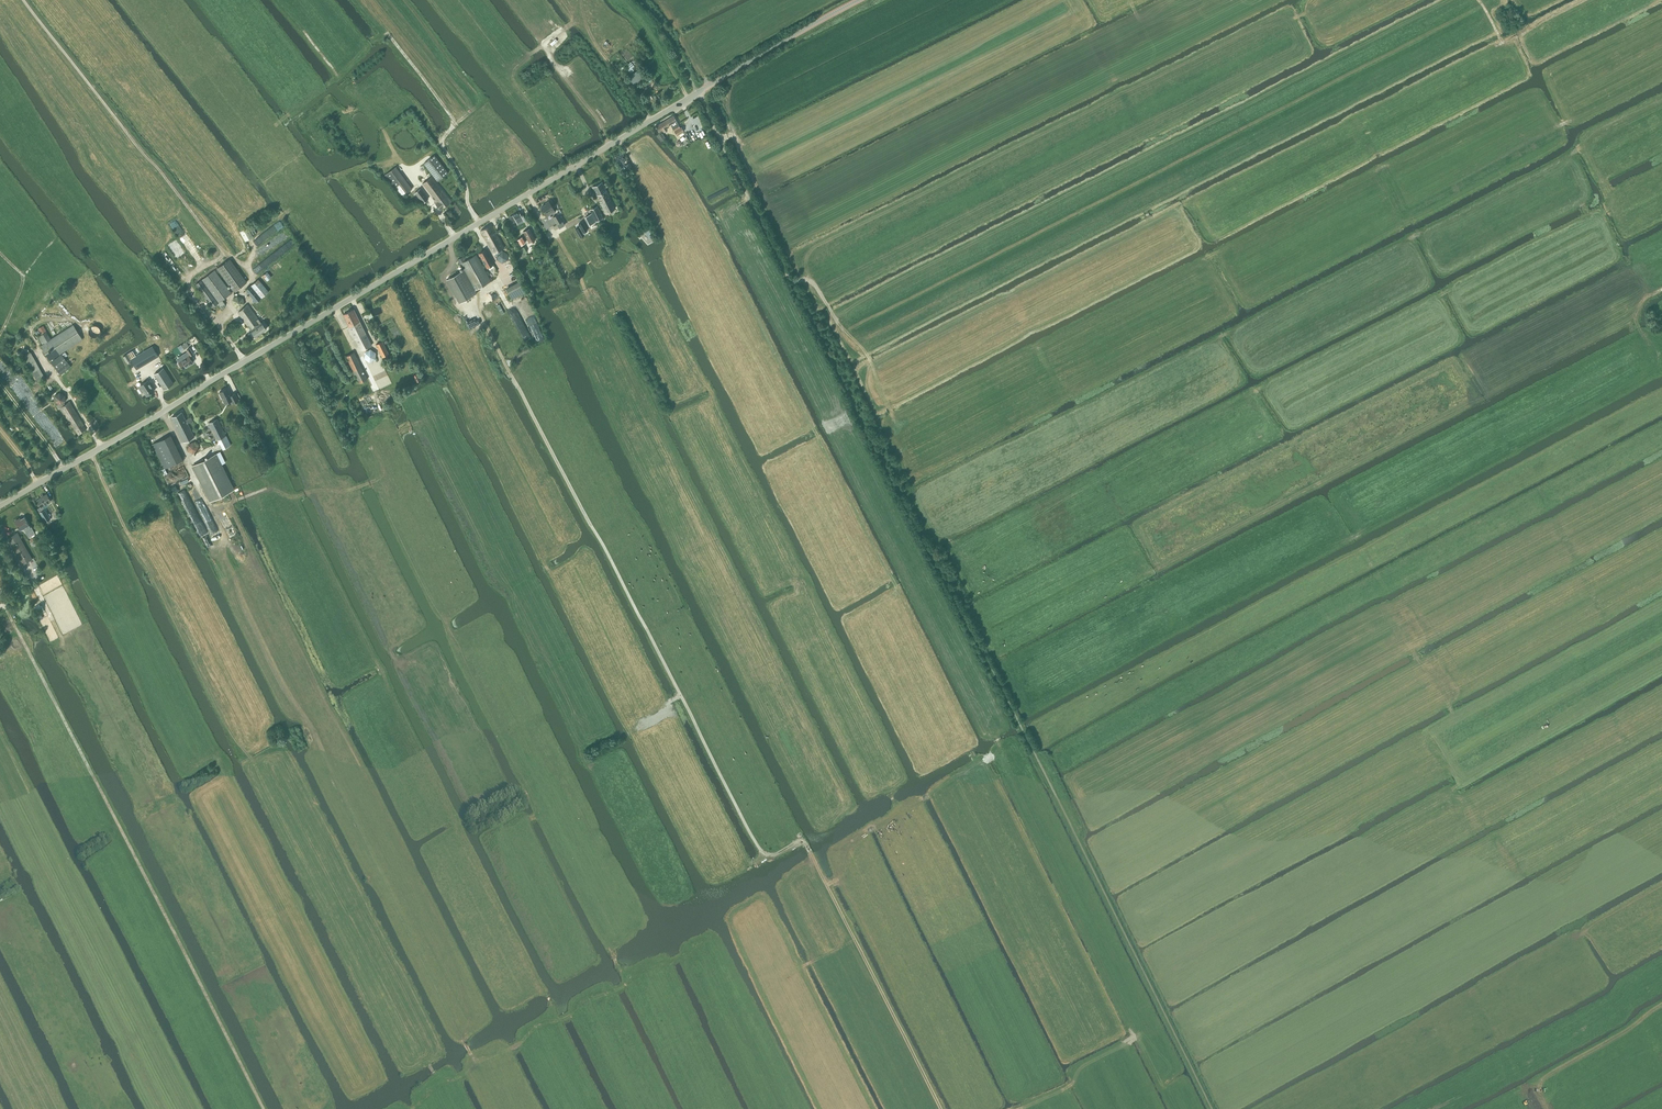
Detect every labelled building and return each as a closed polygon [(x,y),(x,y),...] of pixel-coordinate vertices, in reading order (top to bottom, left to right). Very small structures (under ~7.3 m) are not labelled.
[(674,116),(657,126),(660,131),(663,129),(664,131),(668,129),(667,127),(671,125),(676,133),(677,135),(684,131),(683,129),(681,127),(680,127),(678,124),(677,121),(674,116)] [(437,181),(448,173),(434,155),(424,163),(437,181)] [(401,197),(410,190),(394,168),(385,175),(401,197)] [(426,180),(422,183),(437,203),(435,204),(440,210),(451,201),(431,176),(426,180)] [(602,182),(592,187),(601,204),(605,213),(615,209),(610,199),(605,188),(609,186),(607,183),(603,185),(602,182)] [(420,188),(415,192),(423,203),(428,199),(420,188)] [(547,217),(555,212),(549,202),(545,205),(544,205),(543,206),(542,207),(541,207),(547,217)] [(596,221),(603,217),(597,205),(590,209),(596,221)] [(524,222),(522,218),(524,217),(523,215),(521,216),(519,212),(513,215),(509,217),(512,223),(516,221),(518,225),(524,222)] [(564,225),(562,221),(558,214),(553,217),(557,224),(560,228),(564,225)] [(591,214),(586,217),(590,225),(596,222),(592,214),(591,214)] [(588,230),(582,222),(578,224),(580,226),(575,229),(580,238),(585,235),(583,233),(588,230)] [(504,248),(497,234),(501,232),(500,229),(495,231),(491,225),(481,231),(493,254),(504,248)] [(240,231),(245,241),(254,237),(248,227),(240,231)] [(529,243),(535,240),(529,228),(523,232),(529,243)] [(479,253),(487,268),(493,264),(485,250),(479,253)] [(491,282),(476,254),(466,260),(463,256),(458,260),(464,271),(475,291),(491,282)] [(234,292),(247,282),(230,259),(217,268),(234,292)] [(223,299),(231,293),(215,270),(195,284),(212,307),(218,303),(221,306),(225,303),(223,299)] [(477,294),(475,291),(464,271),(447,280),(460,303),(477,294)] [(267,281),(272,277),(267,272),(263,276),(267,281)] [(256,302),(269,292),(259,279),(246,290),(256,302)] [(512,299),(526,291),(520,280),(506,288),(512,299)] [(261,323),(259,321),(247,304),(238,313),(256,337),(266,329),(262,323),(261,323)] [(361,351),(372,345),(354,310),(343,315),(361,351)] [(39,336),(38,337),(43,345),(41,346),(50,360),(83,339),(73,325),(51,339),(47,331),(39,336)] [(382,357),(389,354),(382,342),(376,345),(382,357)] [(137,369),(159,356),(153,346),(131,359),(137,369)] [(354,352),(346,356),(359,383),(367,379),(354,352)] [(183,369),(193,362),(189,355),(179,362),(183,369)] [(164,390),(174,384),(164,368),(154,374),(164,390)] [(147,396),(154,391),(148,380),(140,385),(141,386),(139,388),(142,393),(144,391),(147,396)] [(235,394),(231,396),(227,388),(219,392),(225,404),(231,401),(232,404),(238,401),(235,394)] [(70,402),(64,406),(62,403),(66,401),(65,395),(60,392),(55,396),(55,402),(59,403),(56,405),(58,409),(60,408),(72,426),(73,425),(79,434),(87,429),(70,402)] [(194,437),(188,423),(193,421),(191,417),(186,419),(182,412),(172,417),(184,442),(194,437)] [(217,440),(226,435),(218,419),(208,424),(217,440)] [(171,435),(153,444),(158,455),(176,446),(171,435)] [(211,501),(233,490),(216,454),(193,465),(211,501)] [(47,494),(37,500),(41,506),(42,507),(43,506),(51,501),(47,494)] [(41,506),(38,509),(40,512),(46,522),(51,519),(45,510),(43,506),(42,507),(41,506)] [(29,537),(35,534),(31,527),(30,528),(24,518),(21,520),(20,519),(15,521),(20,530),(23,528),(29,537)] [(22,565),(32,559),(17,533),(7,538),(22,565)]
